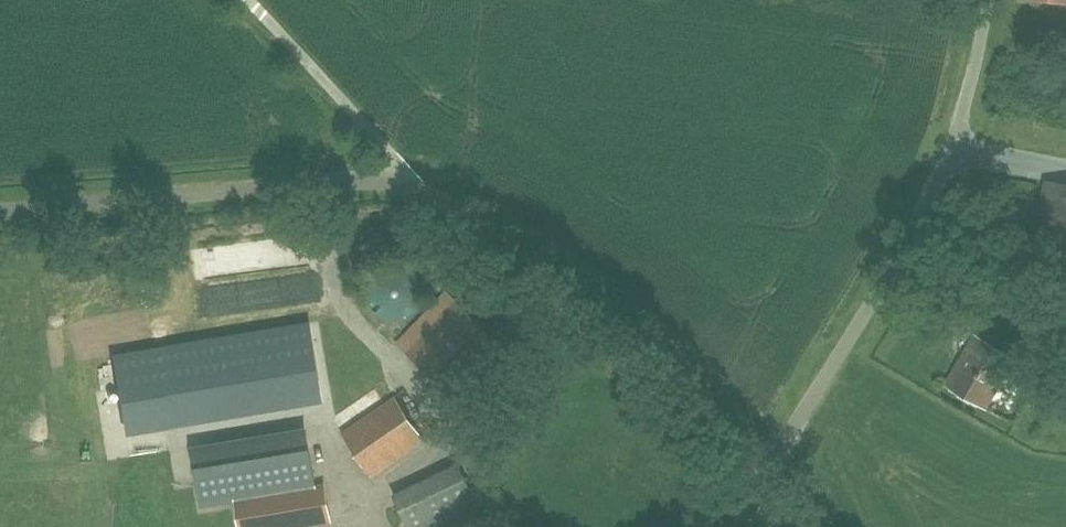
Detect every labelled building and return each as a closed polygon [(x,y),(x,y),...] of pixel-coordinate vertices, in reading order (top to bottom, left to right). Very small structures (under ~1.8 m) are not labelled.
[(1047,180),(1032,263),(1065,269),(1065,184),(1047,180)] [(455,400),(504,347),(454,300),(405,353),(455,400)] [(285,413),(313,401),(279,322),(251,334),(285,413)] [(310,323),(300,324),(304,347),(314,346),(310,323)] [(205,387),(231,374),(209,329),(183,342),(205,387)] [(985,407),(1013,359),(976,337),(948,386),(985,407)] [(372,474),(430,445),(418,420),(359,449),(372,474)] [(361,451),(378,440),(371,430),(354,441),(361,451)] [(198,467),(313,450),(310,431),(195,448),(198,467)] [(393,496),(408,526),(439,526),(481,507),(460,464),(393,496)] [(237,501),(237,502),(241,526),(294,526),(330,521),(325,486),(316,488),(237,501)]
